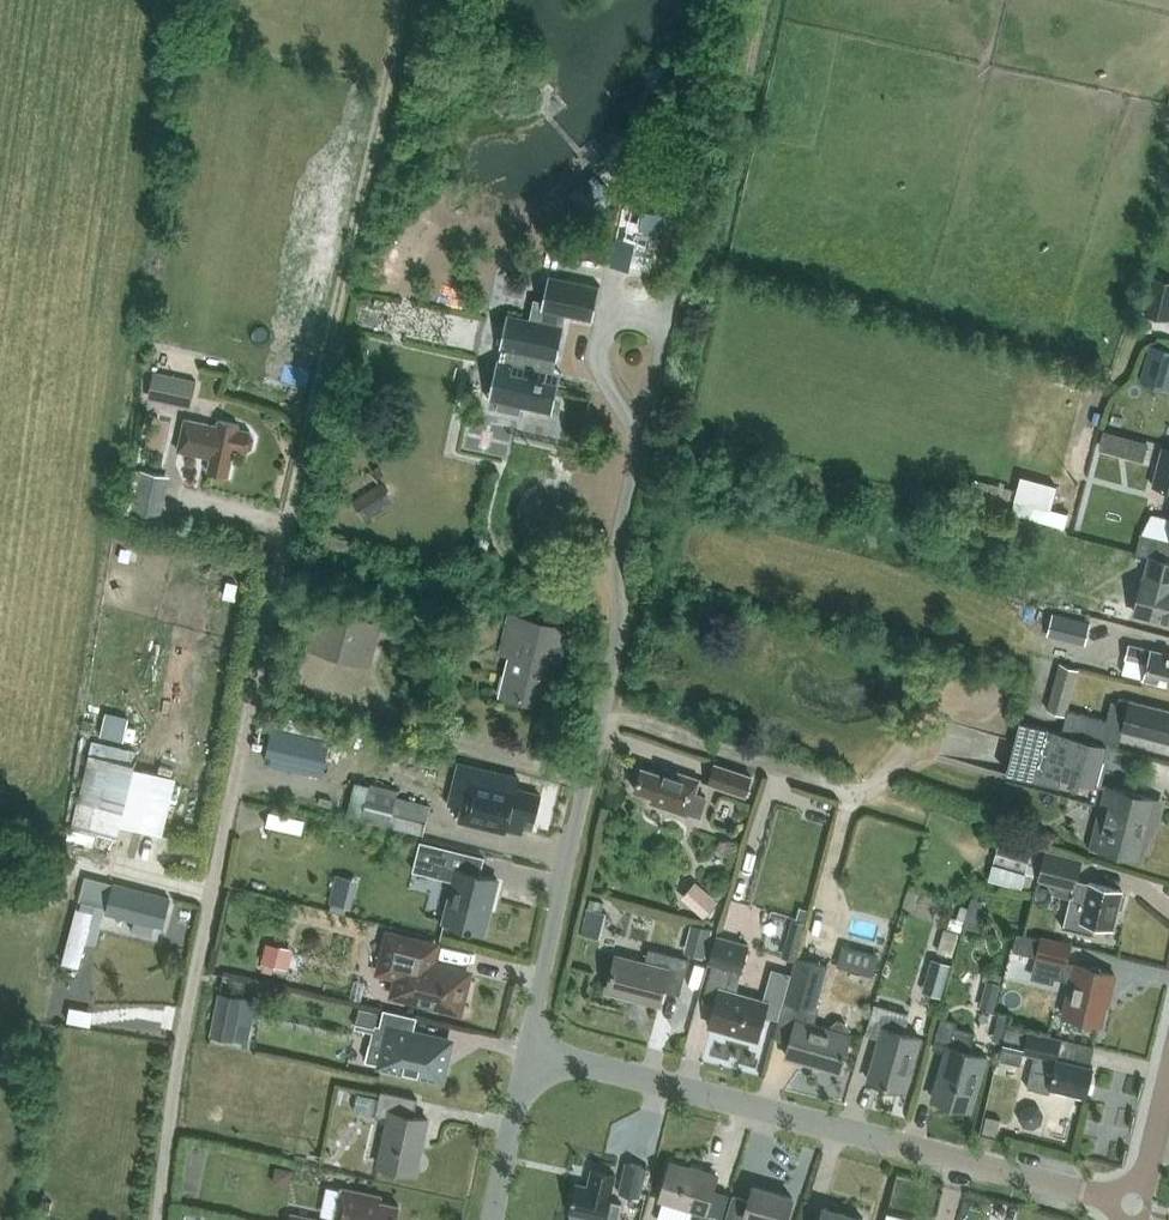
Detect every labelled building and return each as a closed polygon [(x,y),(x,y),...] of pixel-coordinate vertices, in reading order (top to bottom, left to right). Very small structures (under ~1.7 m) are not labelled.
[(492,383),(502,385),(497,408),(521,413),(522,406),(546,411),(549,396),(556,397),(560,382),(547,379),(561,313),(593,320),(601,285),(549,274),(543,300),(534,298),(530,317),(509,313),(507,312),(492,383)] [(1155,277),(1145,314),(1168,320),(1168,280),(1155,277)] [(1141,380),(1168,388),(1168,348),(1151,343),(1141,380)] [(148,399),(192,408),(198,380),(154,371),(148,399)] [(246,450),(252,447),(254,437),(250,431),(239,429),(240,424),(220,420),(218,425),(186,418),(179,450),(204,455),(204,453),(212,454),(208,470),(229,475),(234,448),(246,450)] [(1125,455),(1144,460),(1149,441),(1130,436),(1125,455)] [(1162,446),(1152,486),(1168,490),(1168,448),(1162,446)] [(166,475),(142,470),(132,514),(156,519),(166,475)] [(364,518),(395,500),(384,481),(353,500),(364,518)] [(1054,519),(1058,502),(1016,493),(1013,509),(1054,519)] [(1142,533),(1137,552),(1151,556),(1152,556),(1168,560),(1168,555),(1168,540),(1142,533)] [(1168,560),(1152,556),(1151,556),(1146,579),(1144,579),(1136,612),(1168,621),(1168,560)] [(1133,606),(1104,597),(1099,616),(1128,624),(1133,606)] [(309,648),(371,666),(383,622),(321,605),(309,648)] [(1086,643),(1091,622),(1053,613),(1048,634),(1086,643)] [(501,653),(513,655),(508,674),(501,673),(496,693),(543,704),(556,648),(563,650),(568,629),(510,616),(501,653)] [(1151,648),(1151,649),(1130,643),(1126,656),(1148,662),(1144,677),(1168,684),(1168,653),(1151,648)] [(1048,707),(1066,714),(1079,667),(1060,660),(1048,707)] [(1114,726),(1168,741),(1168,709),(1120,696),(1118,702),(1112,701),(1108,719),(1068,708),(1062,731),(1109,744),(1114,726)] [(108,707),(102,731),(124,737),(130,713),(108,707)] [(1063,776),(1102,786),(1112,745),(1109,744),(1062,731),(1021,721),(1007,773),(1060,787),(1063,776)] [(273,726),(269,760),(325,767),(329,733),(273,726)] [(89,754),(73,825),(118,836),(134,765),(89,754)] [(752,776),(716,763),(709,782),(746,795),(752,776)] [(473,766),(460,820),(484,825),(484,823),(523,832),(526,817),(535,819),(541,794),(516,788),(519,777),(473,766)] [(635,789),(654,795),(652,802),(688,814),(689,812),(702,817),(709,796),(696,791),(700,779),(664,766),(661,773),(643,767),(635,789)] [(136,827),(161,833),(175,776),(149,771),(136,827)] [(362,819),(424,834),(432,804),(398,796),(400,790),(371,783),(362,819)] [(1155,798),(1107,786),(1092,845),(1140,857),(1155,798)] [(266,821),(302,828),(305,814),(268,807),(266,821)] [(201,830),(203,820),(186,816),(184,826),(201,830)] [(433,828),(493,844),(496,833),(436,817),(433,828)] [(1025,871),(1033,849),(1001,838),(993,861),(1025,871)] [(456,880),(445,920),(485,930),(498,878),(481,874),(485,857),(440,845),(421,840),(414,869),(456,880)] [(1059,874),(1077,879),(1082,859),(1045,850),(1038,879),(1056,883),(1059,874)] [(108,906),(115,882),(87,874),(80,899),(108,906)] [(719,901),(696,880),(682,896),(704,917),(719,901)] [(115,882),(107,911),(136,919),(133,929),(153,934),(156,920),(164,922),(171,897),(115,882)] [(1095,934),(1095,933),(1093,932),(1095,924),(1113,928),(1118,907),(1123,908),(1126,894),(1121,893),(1122,889),(1090,882),(1088,887),(1075,884),(1065,926),(1063,925),(1063,927),(1095,934)] [(332,892),(330,902),(351,907),(354,898),(332,892)] [(713,928),(692,923),(685,952),(706,957),(713,928)] [(1013,950),(1037,956),(1042,938),(1018,932),(1013,950)] [(466,1001),(470,983),(467,982),(469,972),(435,964),(440,945),(390,933),(380,970),(399,975),(395,993),(418,999),(417,1003),(436,1007),(436,1004),(460,1009),(462,1000),(466,1001)] [(769,1001),(736,992),(749,944),(717,935),(710,961),(714,962),(703,1000),(716,1003),(710,1025),(759,1038),(769,1001)] [(1042,936),(1042,938),(1037,956),(1059,961),(1056,977),(1072,981),(1064,1015),(1101,1024),(1108,993),(1111,994),(1116,974),(1076,964),(1076,965),(1067,963),(1072,943),(1042,936)] [(279,944),(268,942),(263,961),(265,962),(263,970),(273,972),(274,964),(279,944)] [(874,975),(879,954),(851,947),(845,967),(874,975)] [(690,959),(650,948),(646,962),(617,955),(608,989),(660,1003),(663,990),(681,994),(690,959)] [(791,1042),(787,1055),(840,1071),(851,1034),(849,1033),(850,1028),(849,1023),(837,1019),(834,1022),(832,1028),(815,1024),(819,1010),(818,1009),(829,965),(797,957),(786,1000),(775,1037),(791,1042)] [(951,963),(932,957),(927,974),(947,980),(951,963)] [(994,1011),(1001,983),(987,979),(980,1007),(994,1011)] [(219,992),(211,1034),(236,1039),(244,997),(219,992)] [(867,1034),(881,1038),(869,1079),(906,1090),(921,1037),(904,1032),(909,1013),(875,1004),(867,1034)] [(360,1008),(357,1022),(375,1026),(379,1012),(360,1008)] [(390,1027),(381,1064),(389,1066),(388,1069),(405,1073),(406,1069),(442,1078),(451,1041),(413,1032),(417,1016),(384,1008),(381,1025),(390,1027)] [(942,1017),(933,1046),(947,1050),(934,1098),(970,1109),(986,1056),(969,1051),(975,1032),(955,1027),(957,1022),(942,1017)] [(1008,1025),(1000,1059),(1022,1064),(1025,1051),(1036,1053),(1032,1068),(1027,1087),(1051,1092),(1052,1086),(1087,1095),(1094,1066),(1058,1057),(1062,1037),(1030,1029),(1029,1031),(1008,1025)] [(379,1164),(417,1173),(428,1118),(414,1115),(418,1098),(382,1091),(380,1098),(377,1114),(376,1116),(389,1118),(379,1164)] [(359,1093),(355,1110),(377,1114),(380,1098),(359,1093)] [(997,1135),(1001,1119),(987,1115),(983,1132),(997,1135)] [(620,1192),(641,1196),(647,1166),(626,1161),(620,1192)] [(714,1188),(718,1175),(672,1161),(660,1199),(694,1209),(690,1219),(722,1219),(730,1193),(714,1188)] [(573,1219),(619,1219),(623,1203),(621,1202),(621,1203),(611,1201),(613,1190),(612,1190),(616,1174),(593,1169),(589,1185),(577,1182),(571,1212),(574,1213),(573,1219)] [(754,1185),(750,1199),(734,1194),(726,1219),(755,1219),(759,1219),(787,1219),(793,1197),(754,1185)] [(381,1201),(382,1196),(342,1187),(335,1219),(397,1219),(400,1205),(381,1201)] [(864,1217),(824,1206),(820,1219),(863,1219),(864,1217)]
